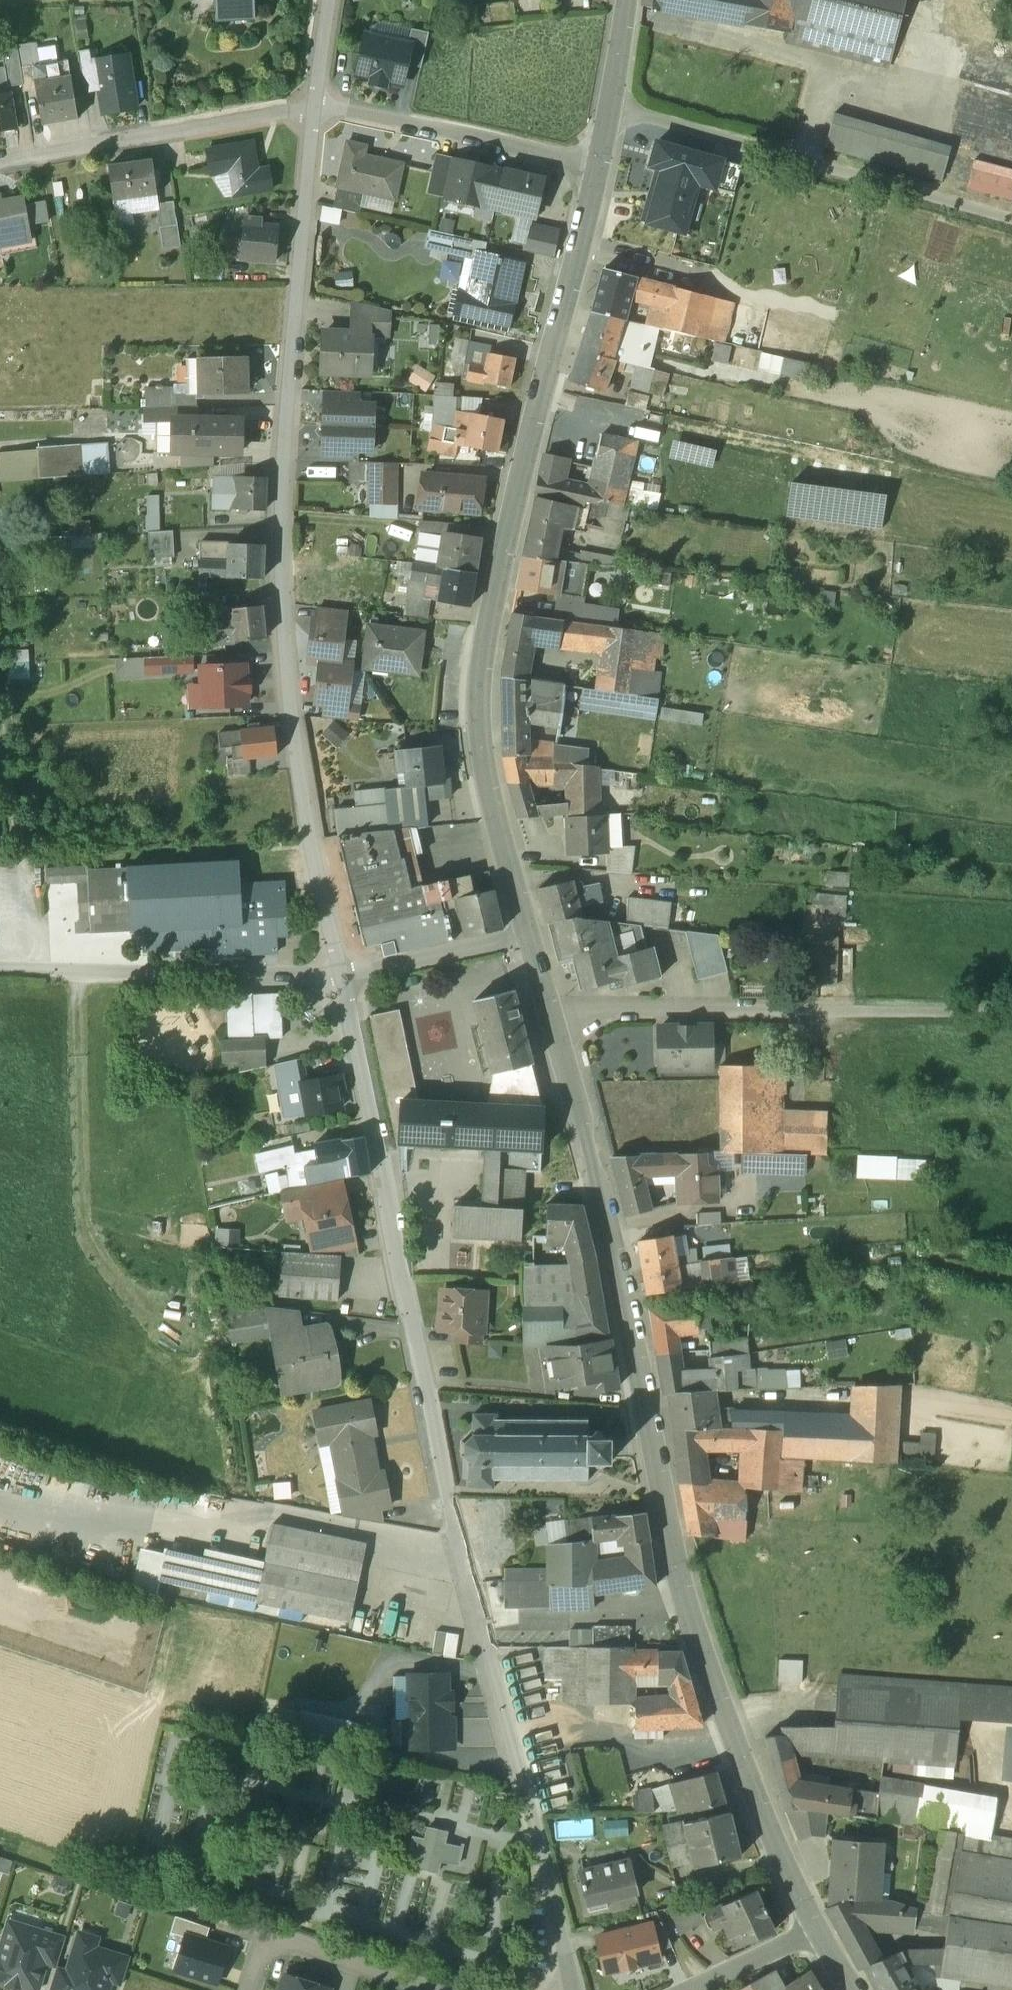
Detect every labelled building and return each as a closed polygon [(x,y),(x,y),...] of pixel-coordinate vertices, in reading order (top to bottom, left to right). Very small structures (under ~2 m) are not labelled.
[(216,21),(253,20),(252,0),(215,0),(216,21)] [(641,7),(739,26),(745,0),(642,0),(641,7)] [(739,26),(787,33),(788,33),(796,0),(745,0),(739,26)] [(788,33),(787,33),(785,42),(886,67),(903,0),(796,0),(788,33)] [(428,33),(411,29),(408,45),(409,46),(405,64),(421,68),(428,33)] [(408,45),(366,36),(357,75),(372,78),(370,84),(372,84),(373,83),(383,85),(383,87),(385,87),(386,81),(400,85),(405,64),(409,46),(408,45)] [(33,43),(17,46),(18,54),(20,68),(33,66),(36,65),(33,43)] [(96,52),(79,55),(84,91),(99,88),(100,88),(96,63),(97,63),(96,52)] [(18,54),(2,57),(4,69),(7,87),(9,87),(22,85),(23,85),(20,68),(18,54)] [(97,63),(96,63),(100,88),(99,88),(103,113),(136,108),(128,58),(97,63)] [(68,60),(36,65),(33,66),(36,86),(71,80),(68,60)] [(33,66),(20,68),(23,85),(22,85),(24,92),(36,90),(35,86),(36,86),(33,66)] [(0,70),(0,95),(10,93),(9,87),(7,87),(4,69),(0,70)] [(36,86),(35,86),(36,90),(42,125),(77,119),(71,80),(36,86)] [(1001,128),(1010,104),(957,85),(948,110),(1001,128)] [(15,129),(10,93),(0,95),(0,132),(15,129)] [(949,146),(834,113),(824,148),(940,181),(949,146)] [(402,164),(363,156),(365,146),(347,142),(337,187),(364,193),(394,200),(402,164)] [(722,161),(656,142),(649,167),(657,169),(642,222),(690,236),(694,220),(688,218),(692,203),(699,205),(704,186),(714,189),(722,161)] [(256,171),(252,143),(206,151),(210,176),(227,173),(231,197),(271,190),(267,169),(256,171)] [(451,158),(437,155),(428,194),(442,197),(451,158)] [(467,161),(451,157),(451,158),(442,197),(455,200),(464,163),(466,163),(467,161)] [(152,160),(108,166),(113,201),(156,195),(157,195),(152,160)] [(741,166),(722,161),(714,189),(733,194),(741,166)] [(978,161),(968,194),(1011,206),(1011,171),(978,161)] [(466,163),(464,163),(455,200),(475,205),(473,214),(488,217),(490,208),(493,208),(494,205),(502,172),(466,163)] [(541,181),(502,172),(494,205),(533,214),(541,181)] [(364,193),(337,187),(333,208),(359,214),(364,193)] [(156,195),(113,201),(115,216),(158,210),(157,204),(156,195)] [(2,202),(1,196),(0,196),(0,239),(30,234),(28,225),(25,205),(23,198),(2,202)] [(44,201),(25,205),(28,225),(47,222),(44,201)] [(173,202),(157,204),(158,210),(160,228),(177,225),(173,202)] [(699,205),(692,203),(688,218),(694,220),(699,205)] [(533,214),(494,205),(493,208),(532,218),(533,214)] [(278,227),(260,226),(261,219),(244,218),(244,224),(243,224),(241,248),(240,259),(275,262),(278,227)] [(180,244),(177,225),(160,228),(163,246),(180,244)] [(555,234),(529,228),(524,251),(550,257),(555,234)] [(426,250),(449,255),(453,235),(430,230),(426,250)] [(486,243),(453,235),(449,255),(479,262),(480,254),(483,255),(486,243)] [(241,248),(228,246),(227,258),(240,259),(241,248)] [(483,255),(480,254),(479,262),(473,285),(480,287),(477,296),(458,292),(454,314),(508,326),(513,305),(508,304),(518,263),(483,255)] [(657,284),(603,270),(592,313),(624,321),(630,301),(651,307),(657,284)] [(734,303),(657,284),(651,307),(646,326),(656,328),(724,344),(734,303)] [(388,310),(353,303),(351,334),(371,334),(370,336),(387,336),(388,310)] [(752,308),(734,303),(724,344),(743,348),(752,308)] [(830,327),(766,312),(757,351),(781,357),(800,361),(820,366),(830,327)] [(624,321),(592,313),(579,350),(601,357),(601,358),(613,360),(624,363),(636,366),(646,368),(656,328),(646,326),(624,321)] [(351,334),(323,333),(322,372),(369,374),(370,336),(371,334),(351,334)] [(491,346),(469,342),(465,363),(469,364),(486,367),(489,353),(490,353),(491,346)] [(601,357),(579,350),(568,382),(601,394),(609,369),(613,360),(601,358),(601,357)] [(490,353),(489,353),(486,367),(483,383),(509,388),(515,358),(490,353)] [(777,375),(781,357),(763,353),(759,372),(777,375)] [(245,357),(200,358),(200,359),(201,394),(246,393),(245,357)] [(800,361),(781,357),(777,375),(776,377),(795,381),(800,361)] [(200,359),(187,359),(187,394),(187,395),(196,395),(201,394),(200,359)] [(624,363),(613,360),(609,369),(621,372),(624,363)] [(812,364),(800,361),(795,381),(807,384),(812,364)] [(486,367),(469,364),(468,370),(466,380),(483,383),(486,367)] [(430,390),(436,373),(416,366),(410,383),(430,390)] [(654,370),(636,366),(630,388),(647,393),(654,370)] [(654,370),(647,393),(663,398),(670,375),(654,370)] [(453,385),(435,384),(434,396),(452,397),(453,385)] [(173,388),(145,388),(145,408),(172,407),(197,406),(196,395),(187,395),(187,394),(173,394),(173,388)] [(358,393),(325,391),(324,403),(324,404),(358,405),(358,393)] [(648,398),(628,392),(625,406),(645,410),(648,398)] [(452,397),(434,396),(434,408),(452,409),(452,397)] [(374,405),(358,405),(324,404),(324,403),(323,426),(373,428),(374,405)] [(197,406),(172,407),(172,419),(196,421),(196,419),(197,406)] [(172,407),(145,408),(146,422),(172,421),(172,419),(172,407)] [(502,421),(470,416),(467,432),(464,447),(496,452),(502,421)] [(227,420),(196,419),(196,421),(172,419),(172,421),(172,435),(172,436),(182,437),(182,454),(212,455),(214,455),(214,451),(241,452),(241,418),(227,418),(227,420)] [(373,428),(323,426),(322,449),(323,449),(356,450),(372,451),(373,428)] [(467,432),(444,428),(443,431),(441,442),(455,445),(464,447),(467,432)] [(172,436),(172,435),(156,435),(156,454),(182,454),(182,437),(172,436)] [(599,436),(590,482),(588,487),(585,500),(591,501),(619,506),(632,442),(599,436)] [(675,441),(671,455),(715,466),(718,452),(675,441)] [(455,445),(441,442),(441,445),(440,453),(453,456),(455,445)] [(441,445),(433,444),(432,452),(440,453),(441,445)] [(85,450),(84,446),(38,449),(0,452),(0,482),(40,479),(109,474),(107,449),(85,450)] [(356,450),(323,449),(322,461),(356,462),(356,450)] [(212,455),(182,454),(181,468),(212,466),(212,455)] [(588,487),(555,481),(559,462),(543,458),(539,478),(535,497),(573,506),(584,508),(585,500),(588,487)] [(247,474),(246,463),(217,465),(218,475),(247,474)] [(395,464),(370,463),(369,503),(394,504),(395,464)] [(157,473),(149,474),(150,485),(158,485),(157,473)] [(232,477),(214,477),(213,495),(231,495),(232,477)] [(241,477),(232,477),(231,495),(231,508),(239,509),(240,509),(241,477)] [(266,478),(241,477),(240,509),(239,509),(239,514),(247,514),(247,509),(265,510),(266,478)] [(452,479),(427,477),(422,509),(477,514),(483,480),(453,477),(452,479)] [(790,483),(785,516),(881,529),(885,496),(790,483)] [(231,495),(213,495),(213,508),(231,508),(231,495)] [(160,531),(158,497),(146,497),(148,532),(160,531)] [(573,506),(535,497),(530,521),(561,528),(567,529),(573,506)] [(619,506),(591,501),(589,513),(625,520),(627,508),(619,506)] [(429,521),(419,521),(417,533),(442,537),(442,534),(444,523),(429,521)] [(561,528),(530,521),(523,557),(554,562),(561,528)] [(160,531),(148,532),(149,558),(174,557),(173,531),(160,531)] [(478,540),(442,534),(442,537),(437,567),(444,569),(472,573),(478,540)] [(255,539),(236,538),(236,545),(228,544),(227,579),(262,579),(263,545),(255,545),(255,539)] [(228,544),(199,544),(198,578),(227,579),(228,544)] [(554,562),(523,557),(514,604),(533,607),(536,579),(559,583),(562,563),(554,562)] [(577,564),(562,563),(559,583),(581,585),(583,566),(577,564)] [(437,567),(412,564),(410,579),(426,582),(441,584),(444,569),(437,567)] [(472,573),(444,569),(441,584),(438,601),(438,603),(468,608),(473,573),(472,573)] [(670,574),(652,573),(650,599),(668,600),(670,574)] [(410,579),(407,597),(423,600),(423,599),(426,582),(410,579)] [(441,584),(426,582),(423,599),(430,600),(438,601),(441,584)] [(217,593),(185,594),(185,609),(217,608),(217,593)] [(423,600),(407,597),(404,617),(427,619),(430,600),(423,599),(423,600)] [(533,607),(514,604),(512,613),(533,615),(533,616),(547,618),(548,609),(533,607)] [(261,605),(231,609),(232,621),(235,641),(265,638),(261,605)] [(345,610),(318,607),(316,619),(344,622),(345,610)] [(533,615),(512,613),(502,667),(523,671),(529,639),(558,643),(561,620),(533,616),(533,615)] [(232,621),(220,622),(220,617),(204,619),(206,645),(235,641),(232,621)] [(316,619),(312,619),(307,660),(319,662),(339,664),(344,622),(316,619)] [(607,626),(561,620),(558,643),(558,644),(604,650),(607,626)] [(422,632),(368,625),(363,669),(418,675),(422,632)] [(636,630),(607,626),(604,650),(599,690),(628,694),(636,630)] [(636,630),(628,694),(658,699),(666,635),(636,630)] [(10,663),(29,663),(29,652),(6,652),(6,664),(10,663)] [(194,657),(145,659),(145,673),(194,672),(194,657)] [(339,664),(319,662),(315,703),(326,705),(347,707),(347,705),(352,665),(339,664)] [(29,679),(29,663),(10,663),(10,680),(29,679)] [(203,706),(247,704),(247,692),(250,692),(249,678),(246,678),(246,666),(202,668),(203,706)] [(523,671),(502,667),(500,677),(522,680),(522,679),(563,685),(565,673),(534,669),(523,671)] [(522,680),(500,677),(502,743),(527,742),(526,722),(557,728),(563,685),(522,679),(522,680)] [(628,694),(599,690),(596,713),(654,722),(658,699),(628,694)] [(347,707),(326,705),(325,718),(357,721),(359,706),(347,705),(347,707)] [(661,719),(705,725),(707,714),(662,708),(661,719)] [(347,734),(335,723),(323,735),(335,747),(345,736),(347,734)] [(274,727),(257,729),(257,724),(248,724),(249,729),(240,730),(240,731),(242,746),(243,759),(249,758),(277,755),(274,727)] [(240,731),(218,733),(220,748),(232,747),(242,746),(240,731)] [(527,742),(502,743),(502,757),(524,756),(525,757),(527,757),(527,745),(527,742)] [(553,748),(527,745),(527,757),(553,757),(553,748)] [(242,746),(232,747),(234,758),(234,760),(243,759),(242,746)] [(439,748),(396,753),(398,773),(404,772),(406,788),(422,786),(424,800),(450,797),(447,770),(441,771),(439,748)] [(588,752),(553,748),(553,757),(553,762),(586,765),(588,752)] [(524,756),(502,757),(508,784),(513,801),(532,799),(528,784),(554,783),(553,762),(553,757),(527,757),(525,757),(524,756)] [(234,760),(234,758),(226,759),(228,776),(251,774),(249,758),(243,759),(234,760)] [(532,799),(513,801),(518,819),(567,814),(567,817),(598,815),(597,766),(586,765),(553,762),(554,783),(567,783),(566,806),(534,808),(532,799)] [(356,808),(334,810),(338,837),(394,831),(410,829),(426,828),(424,800),(422,786),(406,788),(385,790),(386,804),(356,808)] [(385,788),(354,792),(356,808),(386,804),(385,790),(385,788)] [(618,814),(604,815),(606,848),(620,848),(620,847),(618,814)] [(567,817),(569,855),(606,853),(606,848),(604,815),(598,815),(567,817)] [(410,829),(394,831),(400,858),(404,858),(404,859),(416,855),(410,829)] [(404,859),(404,858),(400,858),(394,831),(338,837),(363,947),(381,943),(383,956),(453,940),(447,915),(444,916),(443,913),(460,909),(458,898),(474,894),(469,876),(411,888),(409,880),(407,875),(408,875),(404,859)] [(634,846),(620,847),(620,848),(606,848),(606,853),(607,871),(631,873),(634,846)] [(238,862),(127,867),(131,931),(146,931),(147,950),(214,947),(215,956),(277,953),(276,924),(286,923),(284,882),(239,884),(238,862)] [(87,866),(46,868),(47,884),(77,883),(88,882),(87,870),(87,869),(87,866)] [(87,869),(87,870),(88,882),(77,883),(79,921),(90,921),(90,934),(131,931),(127,867),(87,869)] [(573,881),(538,889),(547,923),(553,922),(575,917),(582,918),(579,906),(577,896),(574,884),(573,881)] [(581,883),(574,884),(577,896),(584,894),(582,886),(581,883)] [(599,883),(582,886),(584,894),(577,896),(579,906),(602,902),(599,883)] [(474,894),(458,898),(460,909),(467,937),(503,929),(494,890),(474,894)] [(670,903),(628,897),(626,924),(667,929),(670,903)] [(839,897),(813,897),(813,907),(822,908),(846,908),(846,898),(839,897)] [(846,908),(822,908),(822,914),(845,916),(846,908)] [(582,918),(575,917),(553,922),(560,956),(571,953),(582,989),(610,983),(609,981),(621,978),(622,986),(661,977),(654,946),(617,954),(612,935),(640,928),(641,926),(626,924),(582,918)] [(718,936),(685,931),(698,980),(728,972),(718,936)] [(819,937),(807,936),(806,963),(817,963),(818,963),(818,948),(819,937)] [(837,937),(819,937),(818,948),(836,949),(837,937)] [(836,949),(818,948),(818,963),(817,963),(817,986),(835,986),(836,949)] [(817,963),(806,963),(805,985),(816,986),(817,963)] [(532,1065),(513,990),(474,1000),(492,1072),(486,1104),(417,1101),(387,1100),(396,1144),(484,1147),(499,1148),(541,1150),(543,1107),(542,1107),(531,1065),(532,1065)] [(278,996),(251,997),(251,994),(227,994),(228,1041),(252,1040),(252,1037),(281,1036),(279,993),(277,993),(278,996)] [(398,1010),(369,1016),(376,1048),(405,1042),(398,1010)] [(709,1028),(659,1027),(659,1069),(709,1069),(709,1028)] [(281,1036),(252,1037),(252,1040),(228,1041),(221,1041),(221,1062),(238,1062),(238,1073),(265,1067),(264,1040),(281,1039),(281,1036)] [(405,1042),(376,1048),(387,1100),(417,1101),(405,1042)] [(303,1058),(275,1064),(278,1081),(306,1076),(303,1058)] [(761,1066),(719,1067),(719,1128),(720,1152),(742,1153),(756,1153),(763,1153),(761,1066)] [(780,1066),(761,1066),(763,1153),(778,1154),(781,1154),(780,1066)] [(306,1076),(278,1081),(281,1095),(282,1095),(303,1092),(302,1083),(307,1082),(306,1076)] [(342,1076),(332,1077),(334,1089),(337,1089),(338,1090),(344,1089),(342,1076)] [(307,1082),(302,1083),(303,1092),(307,1114),(308,1114),(341,1108),(338,1090),(337,1089),(334,1089),(332,1077),(307,1082)] [(303,1092),(282,1095),(286,1117),(307,1114),(303,1092)] [(827,1112),(782,1110),(783,1153),(826,1155),(826,1122),(827,1112)] [(363,1137),(314,1145),(315,1150),(318,1166),(334,1163),(337,1179),(341,1178),(370,1173),(363,1137)] [(295,1156),(293,1146),(257,1155),(260,1172),(283,1167),(284,1169),(286,1168),(290,1189),(307,1185),(302,1155),(295,1156)] [(524,1169),(498,1168),(499,1148),(484,1147),(482,1206),(521,1208),(522,1208),(524,1169)] [(318,1166),(315,1150),(302,1152),(302,1155),(307,1185),(337,1179),(334,1163),(318,1166)] [(703,1153),(677,1155),(677,1174),(678,1203),(717,1200),(717,1199),(722,1191),(721,1174),(715,1169),(715,1167),(703,1168),(703,1153)] [(756,1153),(742,1153),(742,1172),(755,1172),(756,1153)] [(763,1153),(756,1153),(755,1172),(777,1173),(778,1154),(763,1153)] [(655,1156),(613,1157),(627,1217),(651,1211),(641,1175),(677,1174),(677,1155),(677,1154),(655,1155),(655,1156)] [(807,1155),(778,1154),(777,1173),(807,1173),(807,1155)] [(925,1160),(859,1157),(858,1178),(924,1180),(925,1160)] [(277,1172),(265,1175),(270,1194),(282,1191),(277,1172)] [(290,1189),(282,1191),(286,1206),(302,1203),(343,1193),(341,1178),(337,1179),(307,1185),(290,1189)] [(343,1193),(302,1203),(314,1255),(341,1256),(357,1257),(351,1232),(352,1232),(343,1193)] [(582,1206),(548,1204),(547,1238),(534,1237),(534,1241),(569,1242),(578,1260),(595,1258),(582,1206)] [(482,1206),(452,1205),(451,1236),(520,1239),(521,1208),(482,1206)] [(720,1214),(696,1215),(698,1225),(720,1224),(720,1214)] [(671,1237),(638,1243),(642,1269),(676,1263),(675,1258),(671,1237)] [(694,1251),(684,1253),(685,1256),(675,1258),(676,1263),(687,1262),(694,1261),(694,1251)] [(314,1255),(312,1254),(282,1252),(279,1296),(338,1300),(341,1256),(314,1255)] [(732,1257),(716,1259),(719,1283),(735,1281),(732,1257)] [(578,1260),(566,1271),(566,1268),(562,1268),(562,1271),(533,1272),(533,1264),(522,1264),(522,1268),(522,1298),(523,1345),(545,1345),(576,1344),(610,1339),(595,1258),(578,1260)] [(716,1259),(702,1261),(705,1284),(705,1285),(719,1283),(716,1259)] [(687,1262),(676,1263),(642,1269),(647,1294),(680,1289),(681,1289),(677,1270),(688,1268),(687,1262)] [(719,1283),(705,1285),(705,1284),(695,1286),(695,1287),(697,1298),(721,1295),(719,1283)] [(681,1289),(680,1289),(682,1300),(697,1298),(695,1287),(681,1289)] [(483,1292),(443,1290),(440,1330),(454,1331),(480,1332),(483,1292)] [(691,1304),(649,1311),(657,1353),(678,1352),(676,1333),(696,1330),(692,1307),(691,1304)] [(709,1305),(692,1307),(696,1330),(707,1329),(713,1328),(709,1305)] [(233,1343),(273,1335),(267,1307),(228,1315),(233,1343)] [(294,1310),(267,1307),(273,1335),(298,1330),(294,1310)] [(298,1330),(273,1335),(279,1366),(285,1365),(289,1385),(316,1380),(318,1386),(336,1383),(333,1369),(328,1370),(326,1361),(329,1359),(330,1356),(329,1353),(327,1352),(324,1351),(319,1326),(298,1330)] [(480,1332),(454,1331),(453,1343),(480,1344),(480,1332)] [(746,1338),(708,1342),(710,1353),(710,1358),(748,1354),(746,1338)] [(610,1339),(576,1344),(545,1345),(552,1388),(569,1385),(569,1388),(579,1387),(579,1388),(589,1387),(589,1390),(600,1388),(600,1391),(617,1388),(610,1339)] [(845,1340),(825,1343),(828,1359),(848,1356),(845,1340)] [(678,1352),(657,1353),(663,1393),(667,1393),(690,1392),(689,1374),(681,1374),(678,1352)] [(748,1354),(710,1358),(711,1372),(736,1370),(749,1369),(748,1354)] [(767,1368),(754,1369),(755,1389),(787,1388),(786,1370),(767,1370),(767,1368)] [(749,1369),(736,1370),(737,1390),(755,1389),(754,1369),(749,1369)] [(711,1372),(689,1374),(690,1392),(711,1391),(711,1390),(737,1390),(736,1370),(711,1372)] [(799,1370),(786,1370),(787,1388),(800,1387),(799,1370)] [(898,1385),(855,1386),(853,1419),(850,1460),(893,1463),(896,1417),(898,1385)] [(690,1392),(667,1393),(673,1429),(716,1428),(717,1429),(731,1430),(732,1415),(714,1415),(711,1391),(690,1392)] [(378,1473),(370,1435),(375,1434),(368,1401),(314,1413),(321,1446),(332,1443),(347,1517),(380,1523),(378,1509),(391,1506),(384,1472),(378,1473)] [(853,1419),(732,1412),(732,1415),(731,1430),(745,1430),(783,1431),(781,1456),(801,1458),(850,1460),(853,1419)] [(530,1421),(514,1420),(514,1417),(512,1417),(512,1420),(497,1420),(497,1414),(473,1414),(473,1432),(471,1432),(472,1435),(465,1442),(462,1441),(462,1443),(464,1444),(464,1454),(462,1455),(462,1457),(465,1456),(472,1464),(471,1465),(469,1465),(468,1487),(494,1488),(494,1480),(496,1478),(512,1478),(512,1481),(514,1481),(514,1478),(530,1478),(530,1481),(532,1481),(532,1478),(548,1478),(548,1481),(551,1481),(551,1478),(566,1479),(566,1482),(569,1482),(569,1479),(585,1479),(587,1481),(589,1480),(587,1477),(588,1463),(592,1463),(595,1467),(600,1467),(603,1464),(603,1461),(607,1460),(609,1463),(611,1461),(609,1459),(609,1457),(610,1457),(610,1443),(609,1443),(609,1441),(612,1438),(610,1436),(607,1439),(603,1439),(603,1434),(600,1430),(596,1430),(593,1434),(593,1436),(588,1436),(588,1422),(589,1420),(587,1418),(585,1421),(569,1421),(569,1417),(567,1417),(567,1421),(551,1421),(551,1417),(548,1417),(548,1421),(533,1421),(533,1417),(530,1417),(530,1421)] [(716,1428),(673,1429),(676,1463),(695,1464),(700,1467),(699,1448),(744,1449),(745,1430),(731,1430),(717,1429),(716,1428)] [(783,1431),(745,1430),(744,1449),(741,1486),(741,1488),(744,1488),(798,1492),(801,1458),(781,1456),(783,1431)] [(922,1432),(922,1443),(905,1442),(905,1457),(938,1458),(938,1432),(922,1432)] [(695,1464),(676,1463),(678,1484),(680,1484),(687,1520),(744,1521),(744,1488),(741,1488),(741,1486),(701,1484),(700,1467),(695,1464)] [(645,1512),(590,1519),(591,1538),(593,1538),(593,1541),(619,1538),(622,1562),(652,1558),(650,1542),(645,1512)] [(590,1519),(565,1522),(567,1541),(591,1538),(590,1519)] [(744,1521),(687,1520),(690,1535),(715,1537),(744,1542),(744,1521)] [(367,1543),(272,1524),(264,1563),(358,1583),(367,1543)] [(567,1541),(549,1544),(550,1568),(550,1585),(593,1585),(592,1567),(593,1541),(593,1538),(591,1538),(567,1541)] [(262,1575),(163,1554),(157,1581),(256,1602),(262,1575)] [(622,1562),(592,1567),(593,1585),(593,1594),(623,1590),(640,1588),(655,1586),(652,1558),(622,1562)] [(358,1583),(264,1563),(262,1575),(256,1602),(350,1622),(358,1583)] [(527,1568),(504,1568),(505,1608),(528,1607),(527,1568)] [(550,1568),(527,1568),(528,1607),(551,1607),(550,1585),(550,1568)] [(593,1585),(550,1585),(551,1607),(551,1610),(594,1609),(593,1594),(593,1585)] [(593,1630),(593,1647),(631,1647),(631,1627),(593,1627),(593,1630)] [(593,1630),(570,1630),(569,1647),(593,1647),(593,1630)] [(447,1633),(436,1631),(433,1653),(444,1655),(447,1633)] [(564,1647),(547,1647),(546,1680),(563,1680),(564,1647)] [(569,1647),(564,1647),(563,1680),(563,1702),(629,1703),(630,1675),(631,1652),(631,1647),(593,1647),(569,1647)] [(681,1652),(631,1652),(630,1675),(656,1675),(657,1680),(668,1679),(670,1697),(693,1695),(681,1652)] [(803,1662),(780,1663),(780,1685),(803,1684),(803,1662)] [(447,1693),(446,1674),(410,1675),(411,1719),(447,1719),(447,1708),(453,1708),(453,1693),(447,1693)] [(960,1683),(840,1674),(840,1684),(839,1684),(836,1726),(834,1756),(953,1765),(958,1707),(960,1683)] [(397,1719),(411,1719),(410,1675),(396,1675),(397,1719)] [(960,1683),(958,1707),(1011,1711),(1011,1687),(960,1683)] [(670,1697),(639,1700),(634,1708),(634,1729),(702,1725),(693,1695),(670,1697)] [(411,1719),(405,1719),(405,1748),(453,1747),(453,1719),(447,1719),(411,1719)] [(836,1726),(780,1726),(781,1735),(765,1737),(769,1751),(786,1751),(787,1752),(834,1756),(836,1726)] [(786,1751),(769,1751),(772,1762),(790,1762),(787,1752),(786,1751)] [(852,1792),(796,1784),(790,1762),(772,1762),(784,1811),(787,1810),(801,1807),(826,1811),(848,1815),(852,1792)] [(717,1771),(674,1783),(676,1789),(682,1811),(699,1810),(726,1802),(717,1771)] [(998,1799),(881,1778),(878,1796),(875,1819),(940,1829),(940,1830),(968,1834),(991,1838),(998,1799)] [(669,1784),(651,1789),(654,1812),(682,1811),(676,1789),(671,1791),(669,1784)] [(651,1789),(634,1794),(635,1813),(642,1813),(654,1812),(651,1789)] [(878,1796),(852,1792),(848,1815),(875,1819),(878,1796)] [(801,1807),(787,1810),(798,1837),(809,1832),(823,1834),(826,1811),(801,1807)] [(730,1812),(699,1820),(699,1819),(684,1823),(693,1860),(694,1867),(741,1856),(730,1812)] [(684,1823),(663,1828),(667,1842),(678,1840),(684,1862),(693,1860),(684,1823)] [(461,1847),(443,1843),(446,1831),(427,1827),(424,1839),(413,1836),(409,1855),(420,1857),(418,1869),(436,1873),(439,1861),(457,1865),(461,1847)] [(991,1838),(968,1834),(940,1830),(940,1831),(938,1841),(961,1845),(960,1851),(968,1852),(970,1840),(990,1843),(991,1838)] [(678,1840),(667,1842),(672,1865),(684,1862),(678,1840)] [(880,1844),(835,1840),(830,1896),(846,1898),(876,1901),(880,1844)] [(970,1840),(968,1852),(1011,1859),(1011,1847),(990,1843),(970,1840)] [(961,1845),(938,1841),(925,1911),(949,1915),(960,1851),(961,1845)] [(960,1851),(949,1915),(1011,1925),(1011,1859),(968,1852),(960,1851)] [(629,1860),(581,1871),(583,1880),(582,1881),(583,1889),(584,1889),(587,1904),(606,1899),(635,1893),(635,1894),(637,1893),(629,1860)] [(755,1891),(706,1914),(713,1928),(722,1924),(729,1937),(735,1934),(740,1946),(773,1930),(755,1891)] [(876,1901),(846,1898),(846,1899),(861,1925),(914,1928),(916,1910),(914,1910),(893,1904),(893,1902),(876,1901)] [(606,1899),(587,1904),(589,1910),(608,1906),(606,1899)] [(861,1925),(846,1899),(825,1908),(858,1969),(864,1967),(864,1966),(879,1960),(861,1925)] [(694,1902),(667,1909),(678,1935),(704,1923),(694,1902)] [(949,1915),(943,1951),(941,1967),(952,1969),(951,1976),(959,1975),(959,1973),(1011,1981),(1011,1925),(949,1915)] [(187,1935),(207,1941),(211,1927),(176,1916),(172,1931),(187,1935)] [(14,1922),(9,1925),(0,1954),(0,1981),(30,1989),(34,1989),(38,1988),(45,1965),(55,1932),(43,1929),(43,1931),(14,1922)] [(662,1922),(652,1925),(658,1952),(672,1946),(662,1922)] [(652,1925),(597,1937),(606,1972),(660,1959),(658,1952),(652,1925)] [(66,1935),(55,1932),(45,1965),(56,1968),(57,1966),(66,1935)] [(180,1972),(218,1983),(228,1948),(207,1941),(187,1935),(181,1955),(184,1956),(180,1972)] [(77,1942),(68,1970),(62,1989),(108,1989),(111,1981),(119,1955),(77,1942)] [(943,1951),(935,1949),(902,1950),(908,1963),(934,1964),(936,1977),(951,1976),(952,1969),(941,1967),(943,1951)] [(864,1966),(864,1967),(878,1989),(908,1989),(915,1986),(903,1966),(908,1963),(902,1950),(879,1960),(864,1966)] [(130,1958),(119,1955),(111,1981),(122,1984),(130,1958)] [(50,1989),(62,1989),(68,1970),(57,1966),(56,1968),(50,1989)] [(785,1989),(774,1970),(763,1976),(771,1989),(824,1989),(812,1972),(785,1989)] [(285,1975),(280,1989),(329,1989),(330,1989),(285,1975)] [(951,1976),(936,1977),(938,1989),(958,1986),(958,1985),(959,1975),(951,1976)] [(763,1976),(738,1989),(771,1989),(763,1976)]
